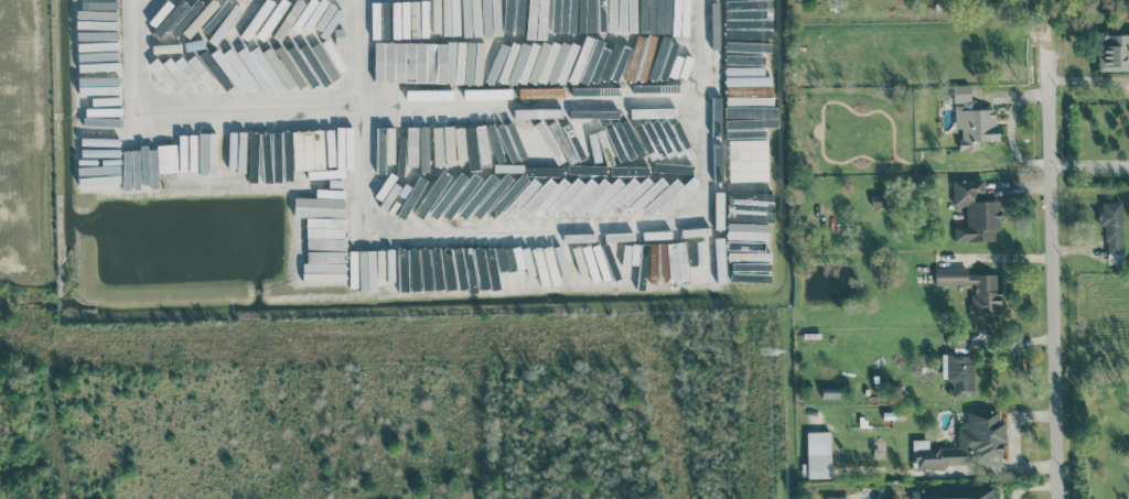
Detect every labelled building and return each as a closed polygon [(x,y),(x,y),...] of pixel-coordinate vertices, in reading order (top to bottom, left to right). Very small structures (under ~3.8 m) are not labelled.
[(546,39),(548,0),(528,0),(526,38),(546,39)] [(576,33),(577,0),(552,0),(551,32),(576,33)] [(581,32),(588,32),(589,0),(582,0),(581,32)] [(636,32),(636,0),(612,0),(613,33),(636,32)] [(678,55),(684,57),(689,41),(675,36),(668,36),(670,33),(671,0),(640,0),(639,30),(636,35),(636,41),(632,52),(637,54),(637,62),(629,62),(625,74),(625,79),(641,80),(662,80),(665,81),(678,55)] [(82,9),(82,17),(102,16),(103,29),(115,28),(115,20),(117,20),(117,7),(82,9)] [(1128,72),(1128,34),(1098,35),(1099,73),(1128,72)] [(773,86),(774,65),(771,64),(771,42),(725,41),(724,53),(748,53),(748,64),(725,64),(725,85),(773,86)] [(374,81),(462,82),(463,42),(456,42),(456,72),(445,72),(446,43),(374,42),(374,81)] [(997,141),(996,108),(971,109),(970,84),(952,85),(953,104),(955,104),(955,129),(959,128),(960,150),(979,150),(979,141),(997,141)] [(565,87),(565,95),(603,94),(603,86),(565,87)] [(712,133),(721,132),(720,86),(711,86),(712,133)] [(726,103),(768,104),(768,88),(726,87),(726,103)] [(675,106),(628,107),(629,116),(675,115),(675,106)] [(725,118),(725,137),(765,137),(764,127),(777,127),(777,106),(724,107),(725,118)] [(574,108),(575,117),(620,116),(620,107),(574,108)] [(396,215),(404,219),(409,210),(419,216),(612,209),(653,187),(648,177),(638,182),(634,180),(572,181),(567,184),(557,166),(527,156),(510,125),(456,125),(457,162),(468,162),(468,167),(492,167),(494,173),(482,179),(473,174),(468,177),(459,172),(456,178),(441,170),(435,181),(425,181),(417,178),(396,215)] [(267,181),(289,180),(288,133),(271,134),(271,149),(266,149),(267,181)] [(712,184),(720,184),(720,136),(711,136),(712,184)] [(728,139),(728,166),(738,166),(738,180),(768,180),(767,138),(728,139)] [(156,145),(158,172),(177,171),(176,144),(156,145)] [(566,165),(566,179),(627,180),(627,173),(626,173),(627,167),(566,165)] [(676,178),(642,209),(648,216),(657,207),(663,214),(697,183),(691,176),(682,184),(676,178)] [(646,202),(666,183),(660,177),(639,196),(646,202)] [(984,180),(952,180),(952,206),(966,206),(966,225),(953,225),(954,241),(990,241),(990,230),(1000,230),(999,200),(984,201),(984,180)] [(758,183),(728,183),(728,215),(746,216),(746,221),(771,221),(771,193),(757,193),(758,183)] [(344,198),(294,197),(293,215),(344,217),(344,198)] [(1122,201),(1099,202),(1099,225),(1105,225),(1106,264),(1123,264),(1122,201)] [(726,239),(768,240),(768,223),(726,222),(726,239)] [(684,237),(707,236),(706,227),(683,228),(684,237)] [(723,237),(714,237),(715,266),(724,266),(723,237)] [(701,285),(710,284),(708,240),(700,240),(701,285)] [(638,242),(638,289),(644,289),(644,282),(686,282),(686,242),(638,242)] [(622,264),(638,264),(639,244),(623,244),(622,264)] [(934,268),(934,284),(971,285),(971,313),(1000,314),(1000,294),(996,294),(996,274),(967,274),(967,268),(934,268)] [(942,380),(952,380),(953,396),(974,395),(973,355),(941,355),(942,380)] [(914,469),(960,465),(961,474),(974,472),(973,458),(1002,456),(1001,443),(1006,442),(1004,420),(1000,420),(999,410),(963,413),(964,428),(956,429),(958,446),(928,448),(928,439),(911,440),(914,469)] [(830,431),(806,431),(807,478),(830,477),(830,431)] [(993,486),(910,490),(911,498),(994,498),(993,486)]
